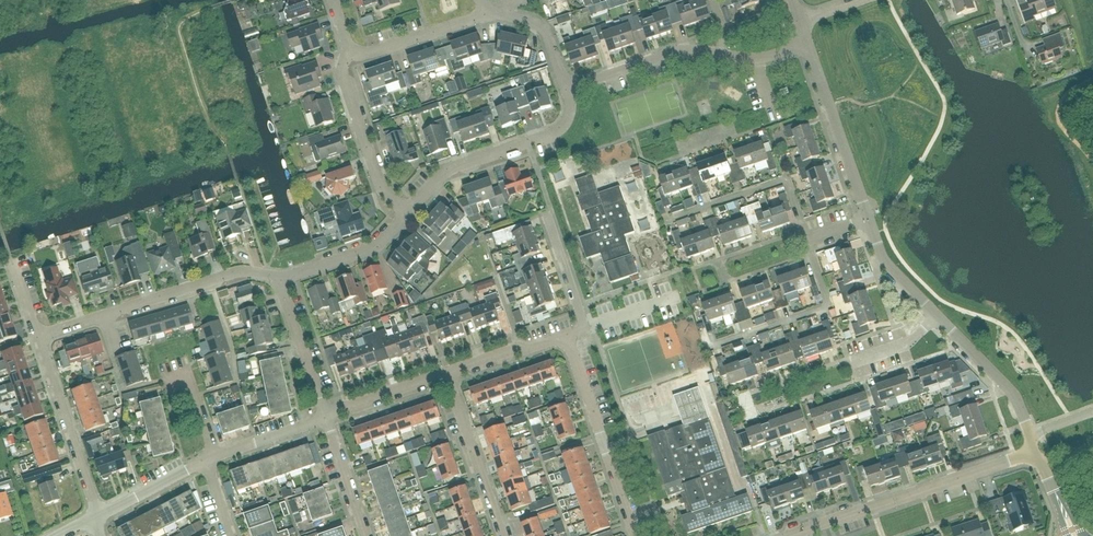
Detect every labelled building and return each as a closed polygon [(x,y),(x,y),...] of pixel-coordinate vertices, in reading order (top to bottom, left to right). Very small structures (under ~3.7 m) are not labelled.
[(309,0),(284,0),(287,8),(284,14),(287,23),(310,15),(306,4),(310,2),(309,0)] [(377,3),(380,12),(400,6),(398,0),(379,0),(376,1),(377,3)] [(697,23),(710,19),(703,0),(697,0),(697,2),(690,5),(697,23)] [(739,4),(735,5),(737,11),(759,3),(758,0),(738,0),(739,4)] [(957,16),(975,10),(972,0),(952,0),(957,16)] [(1053,0),(1017,0),(1025,22),(1034,19),(1033,17),(1056,8),(1053,0)] [(697,23),(690,5),(683,7),(682,2),(670,6),(674,19),(680,17),(684,28),(697,23)] [(590,16),(596,14),(594,6),(593,6),(588,8),(587,8),(590,16)] [(674,19),(670,6),(659,10),(660,15),(653,17),(659,36),(672,32),(669,21),(674,19)] [(557,18),(569,14),(570,14),(568,8),(555,12),(557,18)] [(722,11),(726,23),(732,21),(728,9),(722,11)] [(556,19),(558,26),(571,22),(569,14),(556,19)] [(646,20),(645,14),(638,17),(637,17),(632,19),(637,32),(643,30),(646,40),(659,36),(653,17),(646,20)] [(615,30),(622,49),(635,44),(631,34),(637,32),(632,19),(632,16),(620,20),(622,28),(615,30)] [(362,24),(363,29),(373,26),(371,21),(362,24)] [(998,24),(976,32),(982,48),(1001,42),(1003,47),(1012,44),(1007,29),(1001,32),(998,24)] [(304,54),(320,48),(316,37),(321,35),(318,25),(300,31),(300,32),(287,37),(292,50),(302,46),(304,54)] [(622,49),(615,30),(608,33),(606,25),(594,29),(598,42),(604,40),(609,53),(622,49)] [(579,43),(585,61),(597,57),(594,46),(599,44),(598,42),(594,29),(583,33),(585,41),(579,43)] [(1042,65),(1062,58),(1058,49),(1065,47),(1060,33),(1047,38),(1049,45),(1037,49),(1042,65)] [(510,56),(515,37),(501,34),(498,45),(489,45),(490,60),(500,62),(501,54),(510,56)] [(490,60),(489,45),(480,45),(477,35),(463,40),(469,58),(477,56),(480,64),(490,60)] [(515,37),(510,56),(518,58),(516,66),(529,68),(531,55),(524,54),(527,40),(515,37)] [(585,61),(579,43),(571,45),(569,38),(563,40),(571,66),(585,61)] [(469,58),(463,40),(450,44),(455,58),(449,60),(453,72),(464,69),(461,61),(469,58)] [(421,55),(427,73),(434,70),(437,78),(449,74),(444,61),(438,63),(434,50),(421,55)] [(427,73),(421,55),(408,59),(412,72),(406,74),(411,87),(422,83),(419,76),(427,73)] [(321,78),(316,64),(300,69),(299,67),(285,72),(288,79),(292,78),(298,95),(320,87),(317,79),(321,78)] [(379,68),(385,87),(398,83),(400,90),(406,88),(402,75),(397,77),(392,64),(379,68)] [(385,87),(379,68),(366,73),(370,83),(371,86),(364,88),(368,101),(371,110),(383,106),(380,98),(388,95),(385,87)] [(521,86),(530,83),(527,75),(519,78),(521,86)] [(463,78),(455,81),(458,89),(465,86),(463,78)] [(510,82),(512,87),(520,85),(518,79),(510,82)] [(450,95),(457,93),(454,82),(446,85),(449,93),(450,95)] [(517,89),(523,107),(529,106),(532,113),(551,107),(544,88),(526,94),(523,87),(517,89)] [(523,107),(517,89),(502,94),(506,106),(496,109),(502,128),(521,122),(517,110),(523,107)] [(311,111),(317,127),(333,122),(329,109),(331,108),(328,100),(318,104),(315,96),(302,101),(306,113),(311,111)] [(443,111),(451,109),(448,101),(441,103),(443,111)] [(438,104),(422,109),(423,114),(439,108),(438,104)] [(477,117),(470,120),(477,139),(489,135),(486,126),(494,124),(488,108),(476,113),(477,117)] [(477,139),(470,120),(462,122),(460,118),(449,122),(453,135),(459,133),(463,144),(477,139)] [(424,132),(431,155),(447,149),(443,137),(449,135),(444,120),(434,123),(435,128),(424,132)] [(798,148),(814,142),(809,127),(799,130),(797,124),(784,128),(788,139),(794,137),(798,148)] [(321,161),(345,153),(340,137),(325,142),(322,135),(308,139),(313,154),(318,152),(321,161)] [(396,167),(412,161),(418,159),(415,150),(409,152),(405,141),(398,143),(396,137),(386,140),(391,154),(392,154),(396,167)] [(799,171),(812,166),(810,160),(819,157),(814,142),(798,148),(802,158),(795,160),(799,171)] [(748,148),(754,165),(767,161),(770,172),(777,170),(771,152),(765,154),(762,144),(748,148)] [(733,165),(739,182),(746,180),(742,170),(754,165),(748,148),(734,153),(738,164),(733,165)] [(734,193),(741,191),(739,183),(739,182),(733,165),(728,167),(724,157),(711,161),(717,178),(729,174),(733,185),(735,191),(733,191),(734,193)] [(700,177),(696,178),(702,195),(708,193),(705,183),(717,178),(711,161),(697,166),(700,177)] [(814,172),(812,166),(799,171),(803,181),(809,179),(813,189),(829,184),(823,169),(814,172)] [(326,178),(328,181),(327,189),(333,196),(341,196),(348,190),(349,181),(354,179),(351,169),(326,178)] [(702,195),(696,178),(691,180),(687,169),(673,174),(679,192),(691,187),(695,198),(702,195)] [(510,196),(532,188),(527,174),(520,177),(518,170),(506,175),(508,181),(505,182),(505,183),(499,185),(501,190),(506,205),(507,205),(510,198),(510,196)] [(322,181),(319,172),(305,177),(308,185),(322,181)] [(679,192),(673,174),(659,179),(663,190),(658,191),(664,209),(671,206),(667,196),(679,192)] [(620,188),(599,195),(592,176),(576,181),(581,196),(577,197),(582,212),(585,211),(593,235),(579,239),(587,260),(601,255),(605,266),(604,266),(610,284),(638,275),(632,256),(631,257),(624,237),(635,233),(620,188)] [(476,185),(483,203),(489,201),(492,210),(506,205),(501,190),(493,193),(489,181),(476,185)] [(829,184),(813,189),(816,200),(810,202),(814,213),(827,208),(824,202),(834,199),(829,184)] [(483,203),(476,185),(464,189),(468,202),(460,205),(469,218),(480,214),(476,205),(483,203)] [(206,206),(215,202),(210,191),(202,195),(206,206)] [(770,211),(776,229),(790,224),(786,213),(791,211),(785,194),(778,196),(781,207),(770,211)] [(343,238),(364,231),(359,214),(353,216),(348,202),(334,207),(334,208),(317,214),(322,227),(337,222),(343,238)] [(747,207),(753,224),(758,223),(762,233),(776,229),(770,211),(763,213),(759,203),(747,207)] [(203,205),(193,208),(196,215),(205,212),(203,205)] [(457,207),(456,209),(455,208),(450,213),(442,205),(432,215),(448,228),(453,223),(457,226),(465,217),(462,214),(464,213),(457,207)] [(753,224),(747,207),(741,209),(744,219),(732,224),(738,242),(752,237),(748,226),(753,224)] [(249,227),(244,213),(234,216),(233,214),(216,219),(220,231),(223,231),(226,239),(240,235),(239,231),(249,227)] [(448,228),(432,215),(423,225),(432,233),(427,238),(438,247),(446,238),(442,234),(448,228)] [(738,242),(732,224),(720,228),(716,218),(710,220),(716,237),(721,236),(725,246),(738,242)] [(688,219),(676,223),(678,228),(687,225),(687,224),(690,223),(688,219)] [(695,237),(701,255),(715,250),(711,239),(716,237),(710,220),(703,222),(707,232),(695,237)] [(187,240),(194,260),(207,255),(206,253),(214,250),(205,221),(195,224),(199,237),(187,240)] [(656,223),(648,225),(652,234),(660,232),(656,223)] [(125,239),(135,236),(131,224),(121,227),(125,239)] [(517,247),(536,240),(532,227),(522,231),(520,225),(492,235),(496,246),(507,242),(514,239),(517,247)] [(701,255),(695,237),(683,241),(679,231),(672,233),(678,250),(683,249),(687,259),(701,255)] [(148,254),(154,275),(174,268),(172,261),(181,258),(173,233),(163,236),(167,248),(148,254)] [(401,249),(417,263),(427,273),(429,262),(437,254),(422,241),(415,234),(410,240),(401,249)] [(461,245),(467,250),(476,240),(471,235),(461,245)] [(324,239),(313,242),(317,252),(318,254),(328,250),(324,239)] [(517,268),(532,262),(530,256),(541,253),(536,240),(517,247),(519,254),(513,257),(517,268)] [(116,262),(123,286),(140,280),(136,269),(147,266),(139,243),(130,246),(131,248),(125,250),(123,251),(123,253),(125,260),(116,262)] [(853,251),(862,249),(860,243),(852,245),(853,251)] [(841,271),(857,266),(852,251),(843,254),(841,247),(827,252),(831,263),(837,261),(841,271)] [(411,270),(417,263),(401,249),(393,259),(400,265),(395,271),(408,282),(415,274),(411,270)] [(83,287),(85,294),(98,290),(99,292),(106,290),(106,287),(112,285),(106,268),(101,270),(97,259),(76,266),(82,287),(83,287)] [(534,268),(532,262),(517,268),(518,273),(515,274),(517,280),(524,277),(526,284),(546,277),(542,265),(534,268)] [(862,281),(857,266),(841,271),(844,282),(838,284),(841,294),(855,290),(853,284),(862,281)] [(387,290),(380,268),(364,273),(372,295),(387,290)] [(791,274),(798,292),(810,288),(813,298),(820,296),(813,278),(809,280),(805,269),(791,274)] [(776,291),(783,309),(789,306),(785,296),(798,292),(791,274),(778,279),(781,289),(776,291)] [(828,291),(837,290),(836,282),(843,281),(842,276),(826,278),(828,291)] [(351,277),(337,282),(344,303),(354,299),(356,306),(367,302),(362,288),(356,290),(351,277)] [(531,297),(550,290),(546,277),(526,284),(519,287),(521,292),(528,290),(531,297)] [(78,295),(72,278),(62,281),(61,280),(46,285),(48,293),(46,294),(48,301),(51,300),(53,307),(61,304),(62,307),(70,305),(68,298),(78,295)] [(754,287),(761,305),(772,301),(776,311),(783,309),(776,291),(772,293),(768,282),(754,287)] [(476,289),(478,296),(496,290),(493,283),(476,289)] [(324,309),(329,308),(332,316),(341,312),(336,298),(329,301),(324,286),(309,291),(316,312),(321,324),(328,321),(324,309)] [(744,302),(739,304),(745,321),(751,319),(748,309),(761,305),(754,287),(740,292),(744,302)] [(856,293),(862,291),(861,288),(855,290),(841,294),(845,305),(851,303),(855,313),(872,307),(867,293),(857,296),(856,293)] [(550,290),(531,297),(524,300),(530,318),(546,313),(544,307),(555,303),(550,290)] [(239,296),(236,297),(238,304),(253,299),(251,292),(239,296)] [(408,306),(403,292),(393,296),(398,309),(408,306)] [(481,307),(488,326),(499,323),(495,312),(502,310),(496,294),(484,298),(487,305),(481,307)] [(745,321),(739,304),(734,306),(730,295),(717,300),(723,318),(735,314),(738,323),(738,324),(745,321)] [(723,318),(717,300),(703,305),(706,315),(701,317),(708,335),(714,333),(711,322),(723,318)] [(5,303),(0,305),(0,317),(9,314),(5,303)] [(466,304),(461,306),(466,322),(472,319),(476,331),(488,326),(481,307),(470,311),(468,305),(466,304)] [(173,310),(178,329),(193,325),(188,306),(173,310)] [(466,322),(461,306),(449,310),(452,317),(446,319),(453,339),(464,335),(460,324),(466,322)] [(872,307),(855,313),(858,323),(852,326),(856,337),(870,332),(867,325),(877,322),(872,307)] [(245,336),(269,331),(266,318),(259,319),(256,308),(239,312),(240,317),(242,323),(249,322),(250,330),(244,331),(245,336)] [(178,329),(173,310),(158,315),(163,333),(178,329)] [(366,321),(373,318),(370,310),(364,313),(366,321)] [(0,317),(0,330),(12,325),(9,314),(0,317)] [(143,319),(148,338),(163,333),(158,315),(143,319)] [(390,323),(388,316),(381,319),(383,325),(390,323)] [(407,332),(414,352),(427,348),(423,335),(429,333),(423,317),(412,321),(414,326),(416,329),(407,332)] [(453,339),(446,319),(435,323),(433,317),(431,317),(426,319),(431,334),(437,332),(441,343),(453,339)] [(148,338),(143,319),(128,323),(133,342),(148,338)] [(394,337),(395,336),(402,357),(414,352),(407,332),(399,335),(397,332),(399,331),(397,326),(396,322),(395,320),(390,322),(391,324),(392,328),(391,328),(394,337)] [(829,340),(838,337),(835,331),(832,332),(828,320),(822,323),(825,333),(813,338),(819,355),(833,350),(829,340)] [(205,342),(224,336),(219,321),(201,327),(205,342)] [(734,329),(737,337),(753,331),(751,323),(734,329)] [(16,337),(12,325),(0,330),(0,342),(16,337)] [(272,344),(269,331),(245,336),(232,339),(233,342),(245,340),(246,342),(253,341),(254,348),(247,349),(249,356),(266,352),(264,346),(272,344)] [(395,336),(394,337),(386,339),(385,336),(386,336),(384,331),(373,335),(379,351),(385,349),(389,361),(402,357),(395,336)] [(798,331),(791,333),(799,359),(804,357),(805,360),(819,355),(813,338),(801,342),(798,331)] [(851,338),(849,332),(843,334),(845,340),(847,340),(851,338)] [(799,359),(791,333),(784,336),(788,346),(775,350),(782,368),(795,364),(794,360),(799,359)] [(103,353),(97,335),(85,338),(91,357),(93,364),(98,362),(96,356),(103,353)] [(358,349),(365,369),(378,365),(374,353),(379,351),(373,335),(363,338),(365,343),(366,343),(367,346),(358,349)] [(224,336),(205,342),(210,356),(216,354),(216,355),(223,353),(229,351),(224,336)] [(85,338),(74,342),(80,360),(80,361),(82,367),(87,366),(85,359),(91,357),(85,338)] [(365,369),(358,349),(355,341),(350,343),(352,347),(353,347),(354,351),(346,354),(353,374),(365,369)] [(62,366),(63,369),(70,367),(69,364),(80,361),(80,360),(74,342),(63,346),(64,351),(58,353),(61,361),(62,366)] [(782,368),(775,350),(763,355),(760,344),(753,347),(759,365),(764,363),(768,373),(782,368)] [(24,359),(20,347),(1,354),(3,361),(0,362),(0,367),(24,359)] [(738,364),(744,381),(758,376),(754,366),(759,365),(753,347),(747,349),(750,359),(738,364)] [(353,374),(346,354),(337,357),(336,353),(337,353),(335,348),(325,351),(330,368),(336,366),(340,378),(353,374)] [(237,359),(246,357),(245,350),(236,352),(237,359)] [(121,373),(139,367),(134,352),(116,358),(121,373)] [(209,373),(227,367),(223,353),(216,355),(216,354),(210,356),(204,358),(209,373)] [(712,361),(715,368),(718,367),(722,378),(727,376),(730,386),(744,381),(738,364),(726,368),(723,357),(716,360),(712,361)] [(27,370),(24,359),(0,367),(0,372),(6,370),(9,376),(27,370)] [(261,378),(282,374),(279,360),(258,364),(261,378)] [(538,367),(543,383),(557,378),(551,363),(538,367)] [(933,368),(939,385),(949,381),(952,390),(963,387),(957,368),(950,370),(948,363),(933,368)] [(139,367),(121,373),(126,387),(144,381),(139,367)] [(227,367),(209,373),(214,388),(232,382),(227,367)] [(530,387),(543,383),(538,367),(524,372),(530,387)] [(914,382),(919,396),(929,393),(928,388),(939,385),(933,368),(918,373),(921,380),(914,382)] [(6,390),(31,381),(27,370),(9,376),(11,383),(4,386),(6,390)] [(530,387),(524,372),(511,377),(516,392),(530,387)] [(282,374),(261,378),(264,392),(284,388),(282,374)] [(503,397),(516,392),(511,377),(498,381),(503,397)] [(919,396),(914,382),(908,384),(906,377),(891,382),(896,399),(907,395),(908,400),(919,396)] [(680,380),(619,399),(626,423),(668,410),(671,421),(680,418),(675,401),(682,399),(678,388),(682,387),(680,380)] [(16,399),(35,393),(31,381),(6,390),(7,394),(14,392),(16,399)] [(503,397),(498,381),(484,386),(489,401),(503,397)] [(896,399),(891,382),(876,387),(878,394),(872,396),(876,410),(887,407),(885,402),(896,399)] [(76,405),(96,399),(92,386),(72,392),(76,405)] [(476,406),(489,401),(484,386),(471,391),(476,406)] [(284,388),(264,392),(267,405),(287,401),(284,388)] [(237,389),(231,391),(233,400),(240,398),(237,389)] [(564,399),(561,390),(555,392),(558,401),(564,399)] [(971,391),(953,397),(955,403),(974,397),(971,391)] [(123,402),(124,402),(137,398),(136,392),(122,396),(123,402)] [(35,393),(16,399),(19,406),(12,408),(13,412),(39,404),(35,393)] [(851,399),(857,416),(870,412),(864,394),(851,399)] [(534,400),(537,408),(542,406),(540,398),(534,400)] [(96,399),(76,405),(81,419),(100,412),(96,399)] [(837,403),(843,421),(857,416),(851,399),(837,403)] [(142,418),(162,413),(158,400),(138,405),(142,418)] [(528,402),(531,410),(537,408),(534,400),(528,402)] [(287,401),(267,405),(269,418),(290,414),(287,401)] [(952,420),(957,418),(961,416),(965,427),(982,421),(977,407),(969,409),(967,402),(953,407),(949,409),(952,420)] [(435,403),(421,408),(427,423),(440,418),(440,417),(441,416),(440,415),(439,415),(435,403)] [(837,403),(824,408),(830,426),(843,421),(837,403)] [(39,404),(13,412),(15,417),(21,414),(24,422),(43,415),(39,404)] [(555,426),(571,420),(566,406),(549,411),(555,426)] [(507,409),(510,418),(516,415),(513,407),(507,409)] [(228,412),(235,432),(248,428),(242,408),(228,412)] [(408,412),(413,428),(427,423),(421,408),(408,412)] [(814,424),(810,425),(813,432),(816,431),(816,430),(830,426),(824,408),(810,413),(814,424)] [(501,411),(504,420),(510,418),(507,409),(501,411)] [(100,412),(81,419),(85,432),(105,425),(100,412)] [(219,431),(220,431),(222,437),(235,432),(228,412),(215,417),(219,429),(219,431)] [(394,417),(400,432),(413,428),(408,412),(394,417)] [(142,418),(145,432),(165,427),(162,413),(142,418)] [(787,417),(793,435),(807,430),(801,413),(787,417)] [(480,418),(483,427),(489,425),(486,416),(480,418)] [(512,420),(514,427),(527,423),(524,416),(512,420)] [(381,422),(386,437),(400,432),(394,417),(381,422)] [(787,417),(774,422),(780,439),(793,435),(787,417)] [(914,425),(911,417),(905,419),(907,427),(914,425)] [(571,420),(555,426),(560,441),(576,435),(571,420)] [(732,487),(710,420),(684,429),(683,425),(669,429),(671,434),(666,435),(665,431),(648,437),(668,498),(685,492),(687,497),(680,499),(682,505),(689,503),(693,514),(682,518),(687,535),(753,512),(747,495),(736,499),(732,487)] [(25,428),(30,441),(49,435),(45,421),(25,428)] [(963,451),(968,450),(981,445),(979,439),(987,436),(982,421),(965,427),(968,437),(960,440),(963,451)] [(367,426),(373,442),(386,437),(381,422),(367,426)] [(774,422),(760,426),(766,444),(780,439),(774,422)] [(874,426),(878,438),(885,436),(881,423),(874,426)] [(534,433),(536,439),(544,436),(542,430),(540,424),(532,427),(534,433)] [(893,432),(890,424),(884,427),(886,434),(893,432)] [(359,446),(373,442),(367,426),(354,431),(359,446)] [(752,449),(766,444),(760,426),(746,431),(747,433),(737,436),(742,450),(751,447),(752,449)] [(165,427),(145,432),(148,445),(169,440),(165,427)] [(490,447),(509,440),(505,427),(485,434),(490,447)] [(438,433),(441,441),(447,439),(444,431),(438,433)] [(30,441),(34,455),(54,449),(49,435),(30,441)] [(98,448),(104,447),(100,435),(94,437),(97,444),(98,448)] [(840,437),(842,443),(850,440),(848,435),(840,437)] [(930,449),(922,452),(928,468),(943,463),(940,456),(946,454),(942,440),(940,435),(926,439),(930,449)] [(12,436),(7,437),(5,438),(8,447),(15,445),(12,436)] [(532,437),(525,439),(528,448),(535,446),(532,437)] [(417,440),(420,449),(426,447),(423,438),(417,440)] [(169,440),(148,445),(152,459),(172,453),(169,440)] [(420,449),(417,440),(411,442),(414,451),(420,449)] [(509,440),(490,447),(495,460),(514,453),(509,440)] [(843,444),(843,445),(845,450),(847,454),(853,452),(852,447),(853,447),(851,442),(843,444)] [(823,443),(815,446),(817,451),(825,449),(823,443)] [(104,447),(113,474),(126,470),(121,454),(113,456),(109,445),(104,447)] [(296,451),(302,471),(315,466),(309,446),(296,451)] [(438,467),(454,461),(449,446),(433,452),(438,467)] [(95,462),(100,478),(101,477),(102,478),(103,479),(106,478),(107,477),(107,476),(113,474),(104,447),(98,448),(102,460),(95,462)] [(390,449),(393,458),(399,456),(396,447),(390,449)] [(805,449),(807,455),(814,452),(813,447),(805,449)] [(54,449),(34,455),(38,467),(58,461),(54,449)] [(393,458),(390,449),(384,451),(387,460),(393,458)] [(568,470),(588,463),(583,450),(563,457),(568,470)] [(302,471),(296,451),(283,455),(289,475),(302,471)] [(913,473),(928,468),(922,452),(912,455),(910,451),(900,455),(904,468),(911,466),(913,473)] [(557,459),(554,452),(542,456),(544,463),(557,459)] [(514,453),(495,460),(499,473),(518,466),(514,453)] [(289,475),(283,455),(270,460),(276,479),(289,475)] [(904,468),(900,455),(889,458),(891,462),(880,466),(886,483),(901,478),(898,470),(904,468)] [(366,467),(372,465),(369,456),(363,459),(366,467)] [(831,490),(825,473),(815,477),(813,473),(807,475),(806,474),(808,473),(805,463),(802,464),(801,459),(797,460),(801,472),(807,490),(814,488),(816,495),(831,490)] [(257,464),(263,484),(276,479),(270,460),(257,464)] [(454,461),(438,467),(443,481),(460,476),(454,461)] [(825,473),(831,490),(846,485),(843,477),(849,475),(845,462),(834,465),(824,469),(825,473)] [(572,483),(592,476),(588,463),(568,470),(572,483)] [(263,484),(257,464),(244,468),(250,488),(263,484)] [(48,477),(62,472),(60,465),(45,470),(21,478),(23,484),(47,476),(48,477)] [(417,474),(426,471),(424,465),(415,468),(417,474)] [(886,483),(880,466),(870,470),(868,465),(857,469),(862,483),(868,480),(871,488),(886,483)] [(523,479),(519,469),(518,466),(499,473),(503,485),(523,479)] [(373,487),(393,480),(388,467),(369,474),(373,487)] [(250,488),(244,468),(230,473),(237,493),(246,490),(247,494),(252,492),(250,488)] [(419,480),(428,477),(426,471),(417,474),(419,480)] [(783,488),(789,504),(804,499),(801,492),(807,490),(801,472),(796,474),(797,478),(792,480),(794,484),(783,488)] [(592,476),(572,483),(577,496),(597,489),(592,476)] [(523,479),(503,485),(508,498),(527,492),(523,479)] [(393,480),(373,487),(378,500),(398,494),(393,480)] [(418,487),(415,480),(408,483),(410,489),(418,487)] [(46,485),(38,488),(44,505),(58,501),(53,483),(46,485)] [(789,504),(783,488),(773,492),(771,487),(761,491),(766,504),(772,502),(774,510),(789,504)] [(455,506),(470,501),(466,488),(450,493),(455,506)] [(287,489),(281,491),(284,500),(293,497),(293,496),(291,490),(287,491),(287,489)] [(597,489),(577,496),(582,509),(601,502),(597,489)] [(308,510),(329,503),(324,490),(304,497),(308,510)] [(177,498),(187,517),(199,510),(202,509),(196,491),(190,494),(189,492),(177,498)] [(1027,500),(1024,491),(998,500),(1009,531),(1032,523),(1025,500),(1027,500)] [(527,492),(508,498),(513,512),(532,505),(527,492)] [(428,496),(432,506),(440,503),(438,497),(437,498),(435,493),(428,496)] [(382,513),(402,507),(398,494),(378,500),(382,513)] [(3,495),(0,496),(0,520),(10,517),(3,495)] [(165,505),(174,523),(187,517),(177,498),(165,505)] [(542,510),(555,505),(552,498),(540,502),(542,510)] [(460,520),(475,515),(470,501),(455,506),(460,520)] [(256,502),(243,507),(245,513),(258,509),(256,502)] [(601,502),(582,509),(586,522),(606,515),(601,502)] [(284,518),(289,516),(285,503),(280,505),(284,518)] [(329,503),(308,510),(313,523),(333,516),(329,503)] [(404,508),(407,517),(422,512),(419,503),(404,508)] [(153,511),(162,529),(174,523),(165,505),(153,511)] [(387,526),(406,520),(402,507),(382,513),(387,526)] [(268,509),(245,517),(250,529),(272,522),(268,509)] [(542,522),(558,516),(556,510),(540,516),(542,522)] [(141,518),(150,535),(162,529),(153,511),(141,518)] [(295,522),(296,525),(303,522),(300,514),(293,516),(295,522)] [(464,533),(480,528),(475,515),(460,520),(464,533)] [(606,515),(586,522),(591,534),(610,527),(606,515)] [(135,535),(150,535),(141,518),(129,524),(135,535)] [(439,527),(447,524),(445,519),(437,522),(439,527)] [(411,532),(406,520),(387,526),(390,535),(400,535),(411,532)] [(543,534),(538,520),(522,525),(526,535),(538,535),(543,534)] [(195,533),(204,529),(200,521),(191,526),(195,533)] [(562,521),(553,524),(555,530),(564,527),(562,521)] [(978,521),(952,530),(954,535),(990,535),(986,524),(979,526),(978,521)] [(272,522),(250,529),(252,535),(289,535),(296,534),(294,529),(287,532),(287,531),(277,534),(272,522)] [(129,524),(116,530),(119,535),(135,535),(129,524)] [(439,527),(441,533),(449,530),(447,524),(439,527)] [(437,534),(434,525),(428,527),(431,535),(437,534)] [(566,533),(564,527),(555,530),(557,535),(558,535),(566,533)] [(464,533),(465,535),(483,535),(480,528),(464,533)]
